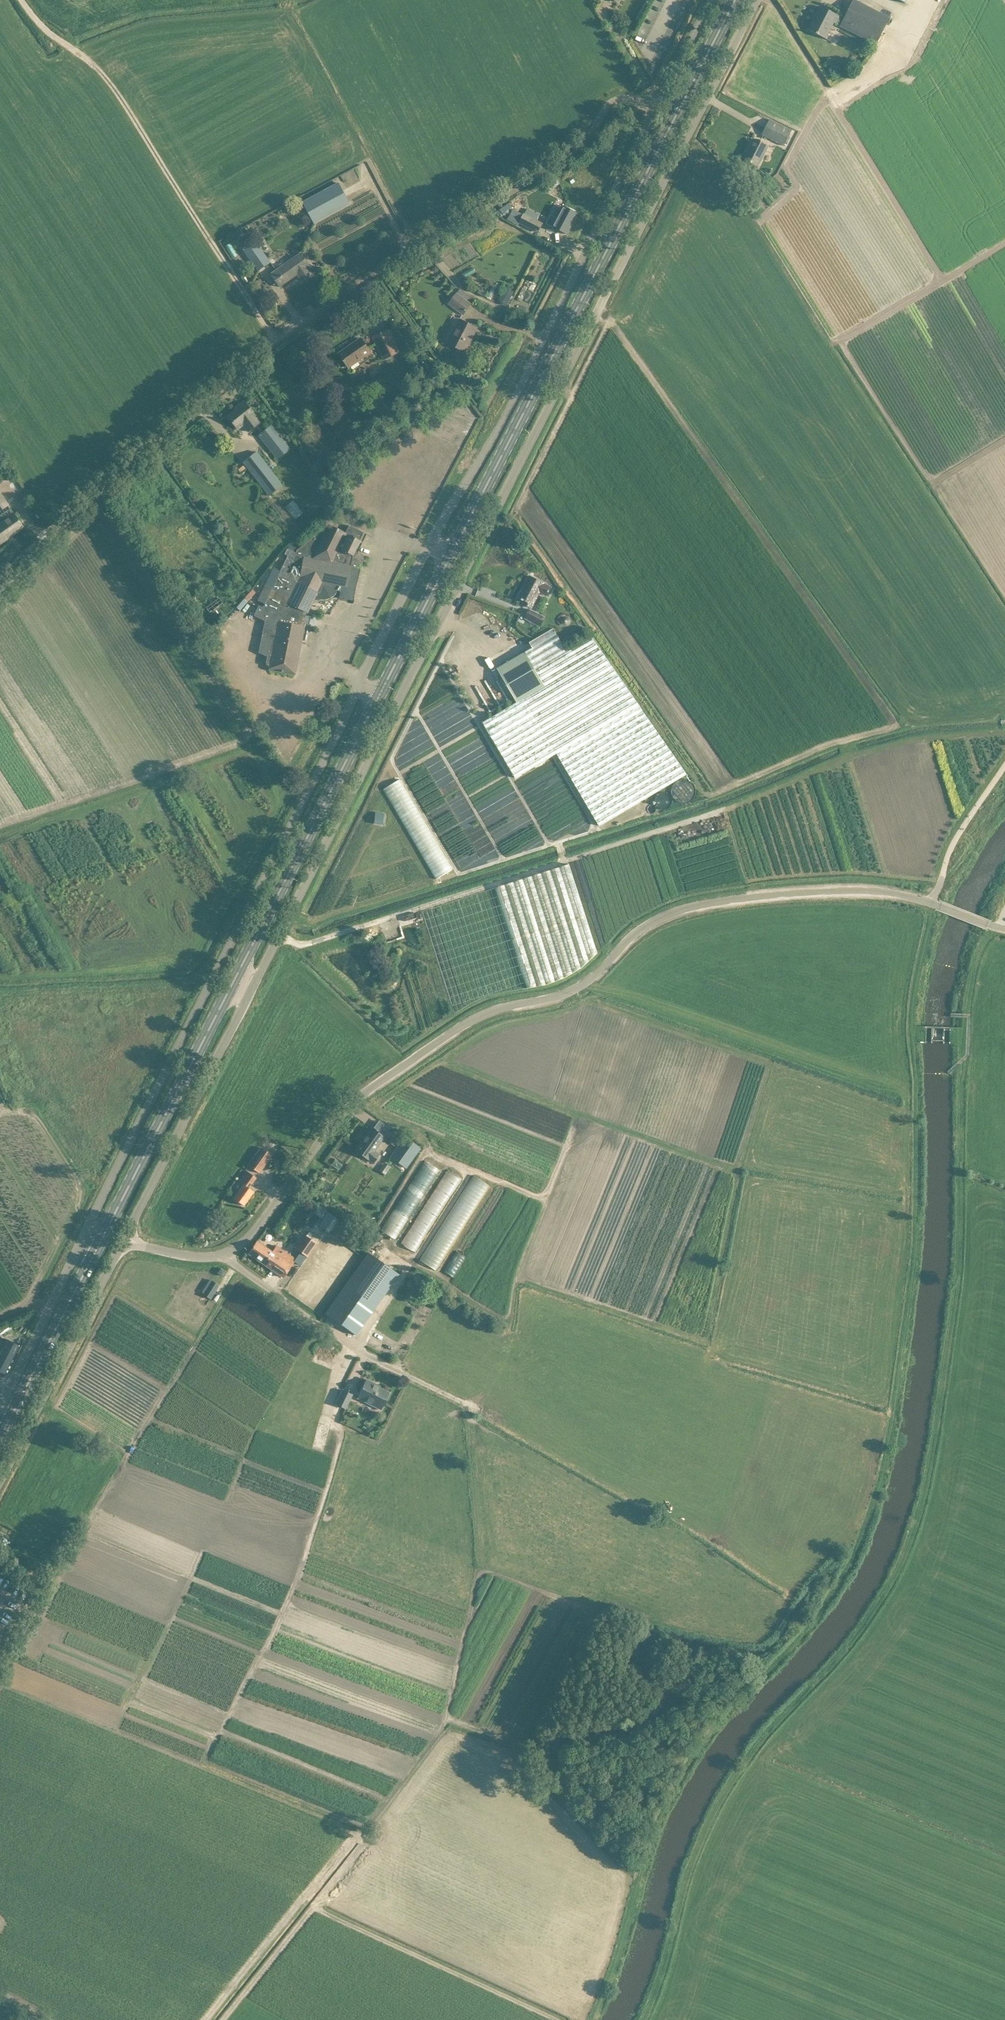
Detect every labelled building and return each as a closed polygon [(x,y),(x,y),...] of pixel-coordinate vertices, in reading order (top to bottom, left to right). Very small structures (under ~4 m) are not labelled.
[(877,46),(890,20),(855,1),(842,28),(877,46)] [(841,17),(830,11),(822,7),(809,30),(826,39),(834,24),(837,25),(841,17)] [(883,58),(872,64),(876,72),(887,66),(883,58)] [(792,131),(779,124),(770,120),(763,135),(771,139),(784,146),(792,131)] [(768,147),(762,144),(753,139),(749,147),(751,148),(745,160),(754,165),(758,166),(768,147)] [(550,190),(560,184),(555,176),(545,183),(550,190)] [(303,202),(310,214),(315,223),(350,204),(345,195),(339,183),(303,202)] [(552,217),(548,224),(568,234),(578,214),(564,207),(557,220),(552,217)] [(520,223),(538,232),(542,223),(525,214),(520,223)] [(257,242),(244,251),(258,271),(271,262),(257,242)] [(310,266),(308,263),(302,254),(280,268),(271,274),(277,282),(282,278),(285,284),(293,279),(292,278),(297,274),(302,281),(313,273),(308,267),(310,266)] [(508,304),(516,288),(508,284),(500,300),(508,304)] [(457,294),(449,304),(463,314),(471,304),(457,294)] [(450,344),(466,352),(477,329),(460,320),(456,328),(458,329),(450,344)] [(374,338),(378,347),(384,359),(400,352),(389,330),(374,338)] [(340,353),(345,361),(348,366),(370,352),(367,347),(361,339),(340,353)] [(312,381),(305,382),(307,394),(311,393),(311,391),(315,390),(312,381)] [(227,417),(233,425),(237,429),(242,425),(247,432),(259,422),(253,415),(254,414),(244,401),(237,407),(238,408),(227,417)] [(278,459),(290,449),(270,426),(258,435),(278,459)] [(243,462),(269,496),(282,485),(256,452),(243,462)] [(297,501),(288,508),(298,522),(308,515),(297,501)] [(0,523),(0,544),(23,527),(17,519),(13,514),(0,523)] [(272,587),(267,585),(262,595),(267,598),(263,607),(259,605),(253,616),(265,621),(258,652),(267,656),(266,663),(270,664),(269,670),(294,675),(304,624),(308,624),(310,617),(306,616),(307,612),(315,597),(319,598),(324,598),(329,597),(333,594),(336,590),(340,591),(339,598),(352,600),(359,568),(356,568),(357,564),(358,564),(359,557),(358,557),(353,554),(364,532),(349,525),(345,533),(328,525),(296,550),(296,551),(295,553),(290,551),(272,587)] [(544,584),(539,581),(530,576),(519,597),(522,599),(522,600),(524,601),(522,603),(531,608),(532,608),(540,592),(547,596),(551,587),(544,584)] [(256,592),(252,589),(244,598),(248,601),(256,592)] [(540,626),(545,616),(529,608),(525,618),(540,626)] [(532,647),(496,668),(516,702),(482,722),(515,778),(557,754),(599,826),(689,773),(593,635),(567,650),(554,627),(530,642),(532,647)] [(453,871),(401,780),(384,790),(436,880),(453,871)] [(386,814),(376,813),(374,825),(384,826),(386,814)] [(499,993),(527,988),(547,985),(565,978),(582,968),(597,953),(569,864),(495,888),(423,911),(455,1013),(465,1007),(475,1001),(483,997),(490,995),(499,993)] [(379,1154),(373,1151),(384,1137),(371,1128),(355,1149),(373,1162),(379,1154)] [(420,1147),(413,1143),(405,1137),(391,1157),(405,1168),(420,1147)] [(272,1155),(261,1147),(248,1165),(259,1173),(272,1155)] [(428,1162),(388,1234),(401,1241),(441,1170),(428,1162)] [(406,1246),(421,1254),(465,1179),(449,1170),(406,1246)] [(253,1191),(248,1188),(256,1177),(247,1171),(239,1182),(243,1185),(233,1198),(243,1205),(253,1191)] [(446,1272),(492,1185),(473,1175),(427,1263),(446,1272)] [(321,1239),(335,1220),(328,1215),(315,1234),(321,1239)] [(294,1248),(308,1257),(317,1243),(304,1234),(294,1248)] [(276,1245),(272,1251),(257,1241),(249,1253),(283,1277),(295,1259),(276,1245)] [(356,1335),(379,1301),(398,1274),(368,1252),(360,1264),(349,1280),(325,1314),(356,1335)] [(459,1252),(449,1274),(460,1279),(470,1257),(459,1252)] [(212,1280),(203,1294),(210,1299),(219,1285),(212,1280)] [(0,1350),(0,1371),(6,1374),(20,1346),(12,1341),(6,1338),(0,1350)] [(374,1384),(375,1383),(366,1379),(357,1397),(365,1401),(365,1400),(381,1407),(381,1409),(389,1392),(374,1384)] [(336,1404),(345,1408),(352,1394),(343,1390),(336,1404)] [(13,1628),(8,1623),(0,1632),(0,1633),(5,1638),(13,1628)]
